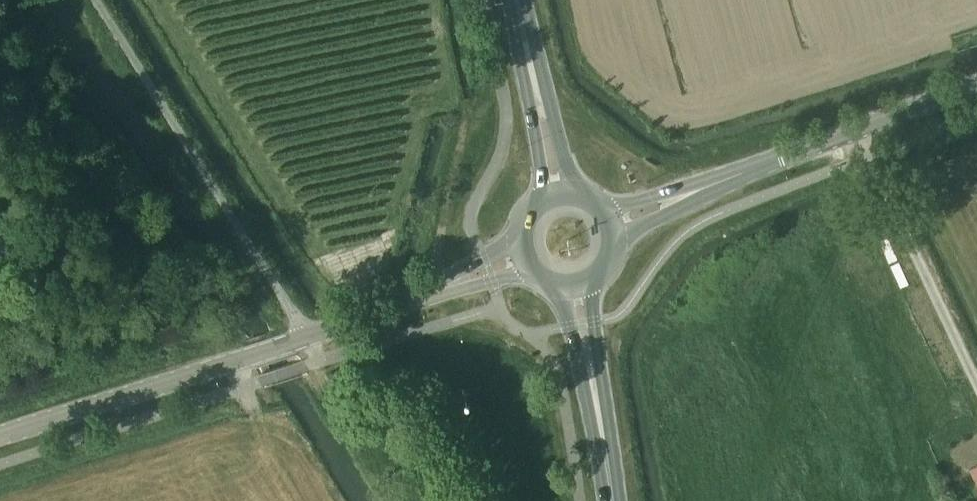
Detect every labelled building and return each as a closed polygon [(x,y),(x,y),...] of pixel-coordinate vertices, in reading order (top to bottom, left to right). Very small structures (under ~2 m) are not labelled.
[(330,372),(333,377),(339,374),(336,369),(330,372)]
